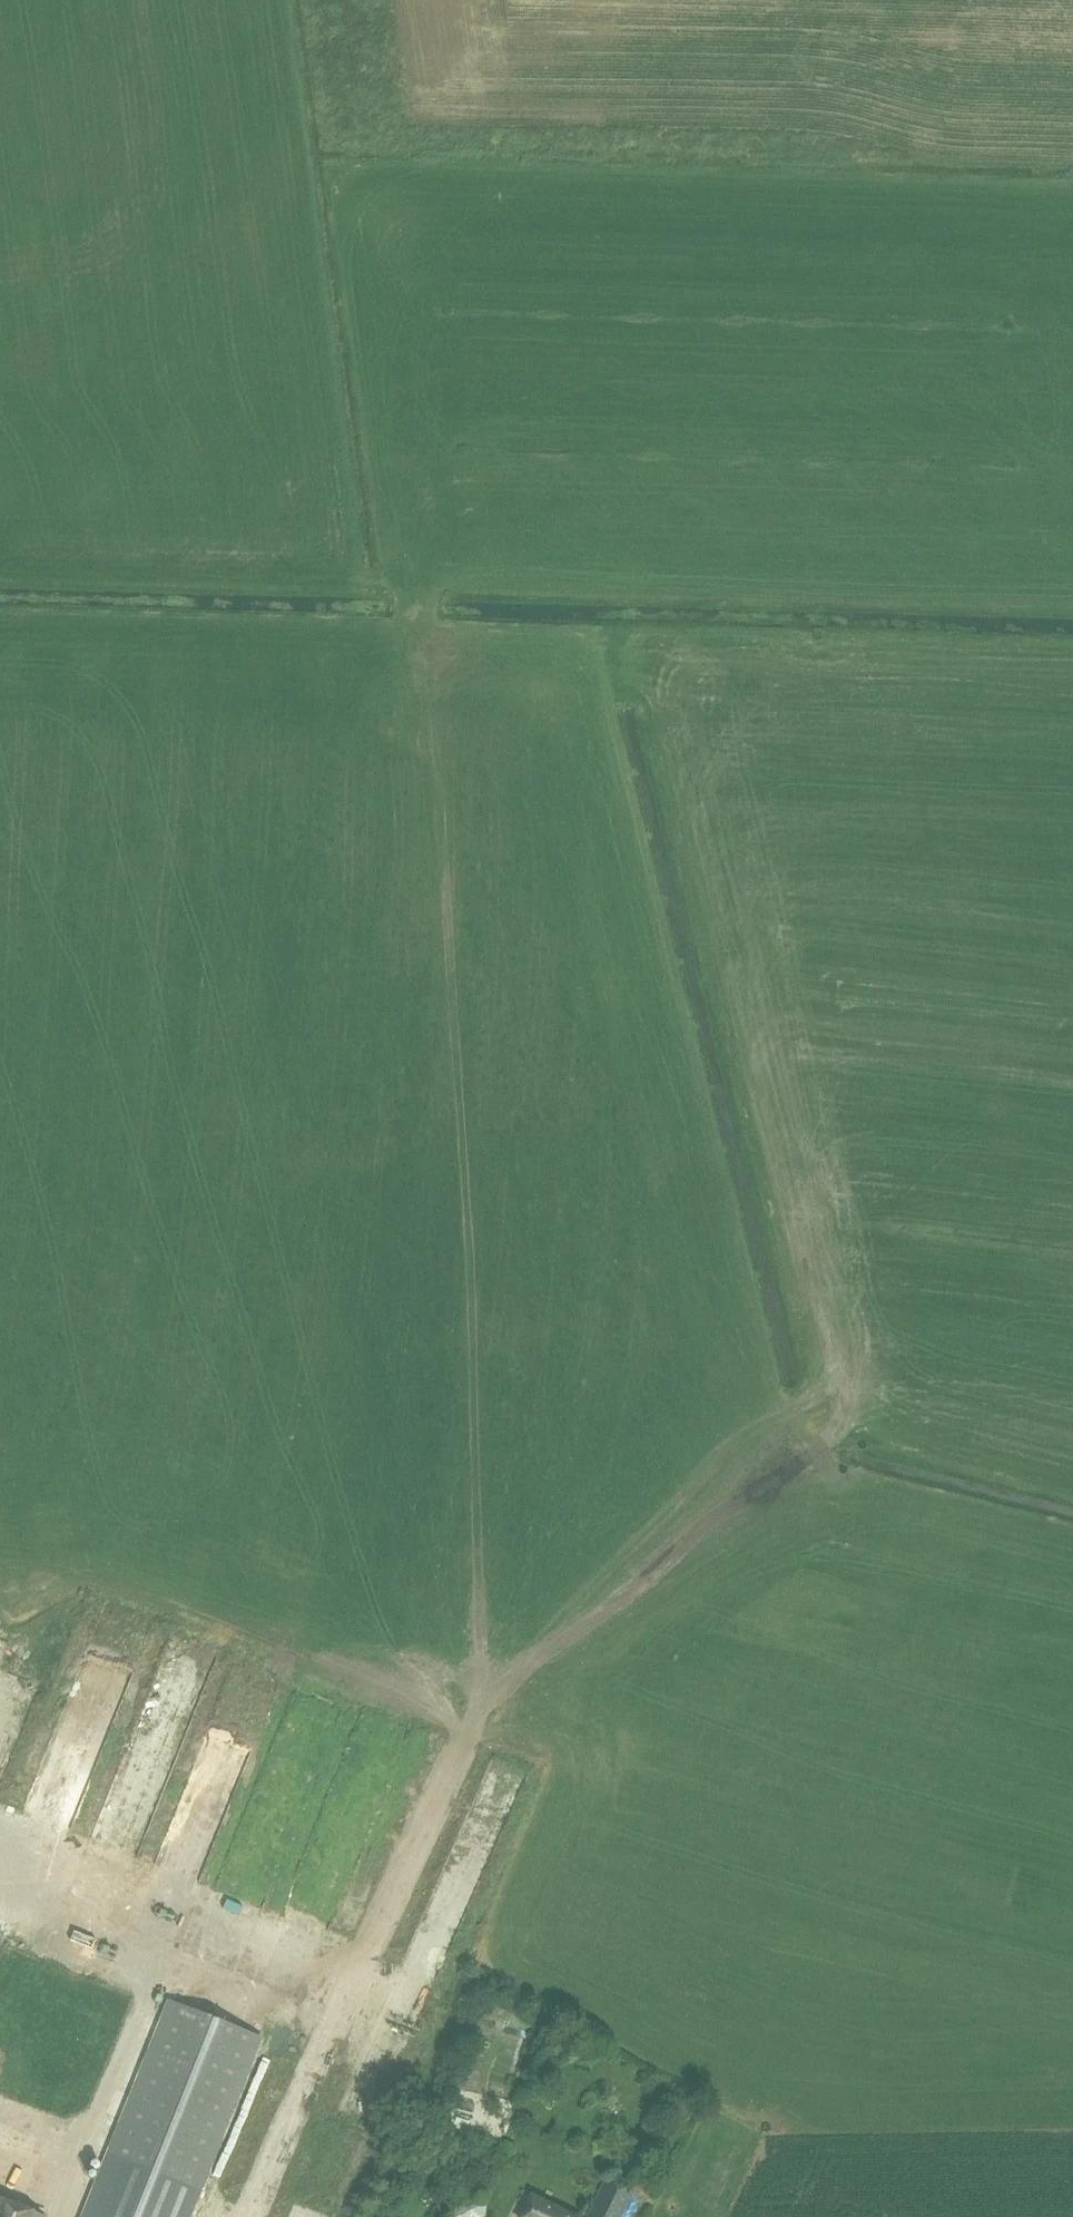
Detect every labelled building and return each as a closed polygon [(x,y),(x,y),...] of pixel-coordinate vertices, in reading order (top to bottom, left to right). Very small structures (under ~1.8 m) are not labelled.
[(108,2150),(81,2216),(188,2216),(259,2037),(167,2001),(108,2150)] [(47,2123),(37,2135),(50,2146),(60,2133),(47,2123)] [(584,2216),(620,2216),(633,2191),(604,2177),(584,2216)] [(0,2196),(0,2216),(44,2216),(45,2214),(0,2196)] [(528,2196),(519,2216),(576,2216),(528,2196)] [(494,2206),(468,2206),(468,2216),(494,2216),(494,2206)]
